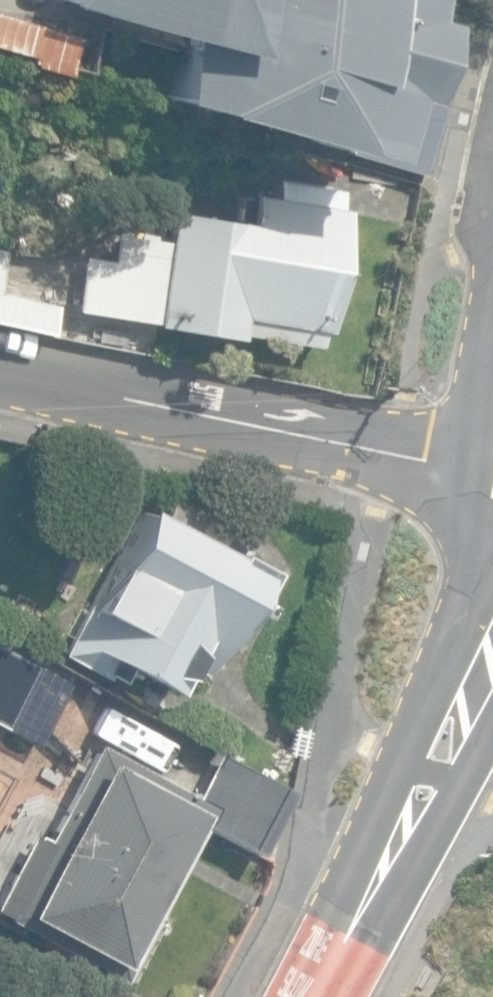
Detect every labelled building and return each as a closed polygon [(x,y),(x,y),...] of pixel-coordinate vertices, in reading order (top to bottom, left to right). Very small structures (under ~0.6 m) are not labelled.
[(350,156),(370,93),(383,97),(407,17),(395,12),(398,0),(54,0),(53,3),(150,29),(149,36),(178,43),(161,106),(228,124),(350,156)] [(63,76),(72,35),(0,15),(0,59),(63,76)] [(418,176),(435,113),(383,97),(370,93),(350,156),(418,176)] [(240,333),(315,347),(318,330),(324,331),(345,209),(252,191),(251,198),(240,196),(235,218),(170,209),(165,240),(112,232),(109,260),(81,256),(74,311),(150,323),(150,326),(238,338),(240,333)] [(9,249),(0,247),(0,292),(9,249)] [(53,335),(59,305),(0,292),(0,323),(53,335)] [(131,667),(176,693),(197,657),(210,664),(265,569),(238,554),(248,538),(173,495),(162,515),(144,505),(88,603),(85,601),(74,620),(79,622),(62,652),(106,677),(109,673),(123,681),(131,667)] [(36,743),(68,682),(0,647),(0,724),(36,743)] [(177,749),(126,722),(111,751),(95,742),(44,839),(29,831),(0,887),(0,915),(120,979),(202,824),(254,852),(287,790),(214,751),(192,793),(162,777),(177,749)]
